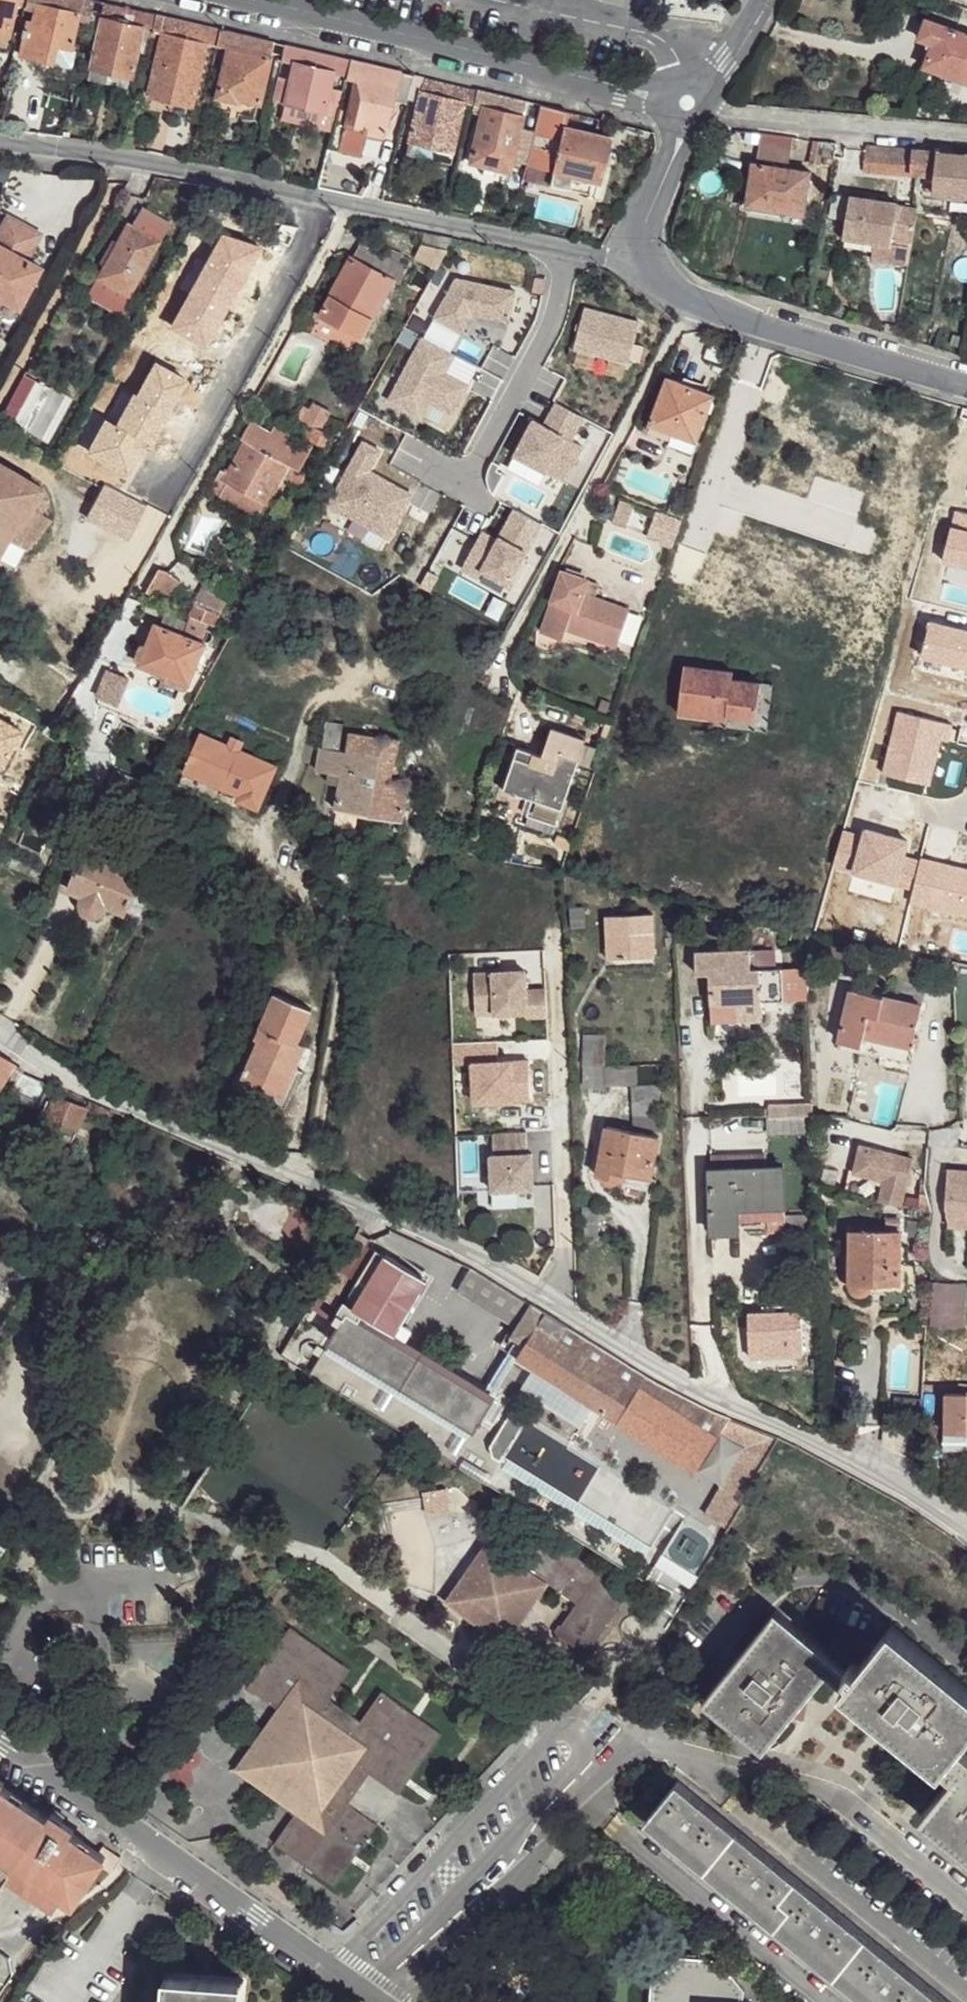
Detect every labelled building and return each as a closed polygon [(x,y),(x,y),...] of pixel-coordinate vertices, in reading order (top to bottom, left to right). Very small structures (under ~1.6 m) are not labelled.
[(12,29),(18,0),(0,0),(0,26),(12,29)] [(92,0),(27,0),(26,6),(33,7),(38,9),(34,22),(30,20),(29,26),(27,26),(24,37),(27,38),(22,55),(54,62),(58,47),(70,49),(73,39),(84,41),(91,9),(93,0),(92,0)] [(152,31),(155,15),(102,2),(100,12),(90,69),(113,76),(112,78),(132,83),(140,43),(143,29),(152,31)] [(33,7),(26,6),(24,13),(32,15),(33,7)] [(220,30),(155,15),(152,31),(160,33),(206,44),(216,47),(220,30)] [(923,26),(913,41),(925,47),(919,65),(964,80),(966,72),(966,40),(923,26)] [(152,31),(143,29),(140,43),(148,45),(151,36),(152,31)] [(231,33),(220,30),(216,47),(227,49),(231,33)] [(206,44),(160,33),(146,96),(192,108),(206,44)] [(274,43),(231,33),(227,49),(268,59),(270,60),(274,43)] [(336,57),(284,45),(280,63),(293,66),(289,82),(276,79),(272,102),(334,117),(339,93),(328,91),(336,57)] [(70,49),(58,47),(54,62),(70,66),(74,51),(70,49)] [(268,59),(227,49),(216,98),(235,104),(235,99),(258,104),(268,59)] [(345,77),(355,79),(344,126),(360,130),(363,120),(386,125),(396,87),(399,72),(360,63),(349,60),(345,77)] [(413,76),(399,72),(396,87),(409,91),(413,76)] [(467,88),(424,78),(420,93),(463,103),(464,101),(467,88)] [(477,90),(467,88),(464,101),(473,104),(477,90)] [(487,93),(477,90),(473,104),(472,110),(482,113),(487,93)] [(463,103),(420,93),(410,142),(451,152),(463,103)] [(525,102),(487,93),(482,113),(471,162),(508,171),(525,102)] [(568,112),(542,106),(538,121),(535,132),(527,166),(553,172),(564,127),(568,112)] [(538,121),(528,118),(525,130),(535,132),(538,121)] [(610,138),(564,127),(553,172),(550,185),(594,196),(610,138)] [(782,137),(782,135),(760,134),(759,143),(781,145),(782,137)] [(792,139),(782,137),(781,145),(791,147),(792,139)] [(835,148),(825,145),(823,161),(832,162),(835,148)] [(914,152),(847,145),(846,169),(912,175),(914,152)] [(937,154),(914,152),(912,175),(917,176),(936,177),(937,154)] [(937,154),(936,177),(935,193),(966,196),(966,156),(937,154)] [(807,172),(752,165),(747,204),(784,208),(784,212),(803,215),(807,172)] [(913,246),(919,206),(915,205),(851,199),(846,241),(876,244),(874,262),(910,267),(913,246)] [(135,229),(130,226),(93,298),(124,313),(160,242),(170,224),(144,211),(135,229)] [(12,216),(0,234),(0,243),(31,260),(45,234),(12,216)] [(22,311),(45,270),(31,260),(0,243),(0,298),(22,311)] [(410,270),(363,243),(323,313),(363,339),(397,282),(404,285),(410,270)] [(516,293),(456,281),(436,320),(463,334),(472,318),(510,325),(516,293)] [(576,330),(570,354),(623,369),(640,307),(603,297),(594,334),(576,330)] [(427,338),(398,394),(430,412),(448,378),(464,385),(475,364),(427,338)] [(716,396),(670,377),(649,430),(673,440),(675,434),(698,442),(716,396)] [(48,386),(39,380),(17,424),(23,429),(48,386)] [(54,390),(48,386),(23,429),(31,433),(54,390)] [(74,400),(54,390),(31,433),(49,443),(74,400)] [(526,428),(515,450),(563,475),(593,419),(559,402),(541,436),(526,428)] [(320,429),(328,415),(312,406),(308,413),(302,409),(294,423),(300,426),(320,429)] [(255,425),(245,442),(289,466),(297,471),(311,448),(274,425),(268,434),(255,425)] [(332,436),(320,431),(314,442),(327,447),(332,436)] [(289,466),(245,442),(225,478),(269,501),(289,466)] [(366,445),(333,508),(394,540),(412,504),(408,492),(373,474),(383,454),(366,445)] [(0,464),(0,507),(20,518),(28,521),(41,497),(45,487),(0,464)] [(263,510),(269,501),(225,478),(226,474),(222,472),(215,483),(263,510)] [(50,501),(41,497),(28,521),(20,518),(9,541),(29,550),(52,521),(44,516),(50,501)] [(132,510),(118,504),(114,510),(83,497),(78,509),(123,532),(132,510)] [(0,507),(0,556),(9,541),(20,518),(0,507)] [(487,532),(467,568),(484,577),(488,570),(515,584),(547,523),(519,509),(503,540),(487,532)] [(682,527),(658,517),(650,538),(674,549),(682,527)] [(590,584),(566,574),(545,634),(567,642),(570,634),(621,650),(633,614),(586,597),(590,584)] [(235,593),(212,579),(198,601),(222,615),(235,593)] [(208,645),(157,626),(143,667),(192,685),(208,645)] [(735,671),(688,665),(682,714),(730,720),(732,716),(761,719),(765,684),(735,678),(735,671)] [(761,719),(732,716),(730,720),(729,727),(771,732),(777,684),(765,684),(761,719)] [(540,753),(522,747),(508,789),(524,795),(526,794),(539,797),(534,816),(562,824),(588,741),(556,730),(548,756),(561,760),(557,768),(537,761),(540,753)] [(406,740),(355,734),(352,751),(347,776),(338,813),(404,823),(410,784),(397,782),(406,740)] [(206,735),(189,772),(218,786),(222,778),(230,782),(226,790),(244,797),(241,802),(263,812),(282,769),(206,735)] [(352,751),(325,747),(320,771),(347,776),(352,751)] [(222,778),(218,786),(226,790),(230,782),(222,778)] [(144,876),(90,850),(71,890),(87,896),(87,900),(89,906),(93,910),(98,912),(103,912),(107,911),(110,908),(126,916),(144,876)] [(656,913),(608,915),(611,968),(659,965),(656,913)] [(752,948),(699,947),(701,972),(712,972),(714,1021),(739,1020),(740,1014),(763,1013),(763,1000),(787,999),(786,966),(753,967),(752,948)] [(530,974),(477,975),(481,1016),(530,1016),(530,1021),(551,1020),(549,993),(530,994),(530,974)] [(922,1005),(852,988),(841,1039),(860,1046),(863,1035),(911,1045),(922,1005)] [(311,1017),(278,1001),(266,1028),(242,1083),(280,1099),(292,1072),(287,1068),(295,1049),(311,1017)] [(300,1076),(292,1072),(280,1099),(242,1083),(266,1028),(259,1025),(230,1087),(284,1111),(300,1076)] [(911,1045),(863,1035),(860,1046),(841,1039),(838,1047),(908,1062),(911,1045)] [(605,1036),(583,1037),(584,1066),(606,1066),(605,1036)] [(302,1052),(295,1049),(287,1068),(292,1072),(302,1052)] [(0,1056),(0,1088),(13,1064),(0,1056)] [(638,1085),(633,1085),(633,1100),(661,1100),(661,1085),(638,1085)] [(88,1107),(60,1094),(50,1116),(64,1121),(80,1129),(88,1107)] [(812,1130),(811,1100),(766,1100),(766,1131),(812,1130)] [(50,1116),(40,1112),(34,1131),(56,1140),(64,1121),(50,1116)] [(660,1138),(609,1126),(599,1174),(622,1178),(622,1175),(649,1182),(660,1138)] [(528,1134),(496,1135),(497,1157),(493,1157),(495,1192),(536,1190),(535,1155),(529,1155),(528,1134)] [(913,1160),(860,1148),(855,1175),(883,1182),(880,1202),(901,1208),(913,1160)] [(768,1158),(713,1160),(713,1171),(769,1171),(768,1158)] [(713,1171),(711,1173),(714,1233),(738,1232),(739,1228),(762,1226),(763,1216),(785,1217),(784,1171),(769,1171),(713,1171)] [(946,1171),(944,1209),(947,1218),(947,1227),(966,1228),(966,1172),(946,1171)] [(903,1232),(852,1229),(852,1281),(856,1282),(875,1283),(900,1284),(903,1232)] [(387,1259),(362,1241),(342,1270),(350,1274),(369,1286),(387,1259)] [(430,1282),(391,1256),(387,1259),(369,1286),(356,1306),(399,1333),(430,1282)] [(533,1307),(473,1269),(461,1288),(520,1327),(533,1307)] [(875,1283),(856,1282),(855,1286),(860,1291),(866,1291),(871,1290),(874,1287),(875,1283)] [(966,1283),(936,1282),(932,1324),(963,1328),(966,1283)] [(754,1311),(749,1357),(806,1362),(810,1308),(766,1304),(765,1312),(754,1311)] [(707,1410),(533,1307),(520,1327),(513,1337),(519,1341),(511,1355),(537,1371),(597,1409),(699,1473),(724,1431),(731,1418),(707,1410)] [(492,1401),(346,1310),(328,1337),(476,1428),(492,1401)] [(597,1409),(537,1371),(524,1392),(584,1431),(597,1409)] [(948,1393),(946,1431),(966,1431),(966,1394),(948,1393)] [(760,1429),(731,1418),(724,1431),(749,1447),(760,1429)] [(671,1512),(523,1422),(504,1454),(652,1546),(671,1512)] [(782,1436),(760,1429),(749,1447),(706,1518),(712,1523),(727,1530),(741,1510),(745,1502),(742,1499),(782,1436)] [(662,1551),(696,1572),(716,1539),(706,1532),(682,1518),(662,1551)] [(727,1530),(712,1523),(706,1532),(716,1539),(720,1541),(727,1530)] [(520,1556),(483,1529),(430,1603),(505,1657),(552,1590),(557,1582),(520,1556)] [(623,1594),(538,1533),(520,1556),(557,1582),(552,1590),(573,1604),(554,1634),(583,1654),(623,1594)] [(0,1540),(0,1557),(8,1545),(0,1540)] [(849,1676),(770,1611),(701,1699),(759,1748),(822,1673),(840,1687),(849,1676)] [(347,1670),(288,1627),(247,1686),(276,1708),(299,1680),(326,1699),(347,1670)] [(888,1627),(849,1676),(840,1687),(939,1767),(957,1746),(966,1733),(966,1692),(888,1627)] [(326,1699),(299,1680),(276,1708),(234,1770),(295,1813),(325,1834),(346,1805),(369,1773),(388,1745),(357,1722),(326,1699)] [(438,1735),(379,1693),(357,1722),(388,1745),(369,1773),(398,1792),(438,1735)] [(957,1746),(939,1767),(950,1776),(920,1815),(966,1854),(966,1754),(957,1746)] [(677,1780),(646,1818),(870,2001),(947,2001),(677,1780)] [(58,1895),(69,1902),(100,1856),(68,1835),(42,1816),(0,1788),(0,1856),(58,1895)] [(374,1825),(346,1805),(325,1834),(295,1813),(274,1842),(332,1883),(374,1825)] [(73,1826),(48,1809),(42,1816),(68,1835),(73,1826)] [(0,1856),(0,1889),(6,1880),(48,1908),(58,1895),(0,1856)] [(3,1989),(10,1977),(8,1961),(0,1955),(0,1987),(3,1989)] [(679,1957),(649,1981),(649,2001),(784,2001),(784,2000),(738,1966),(729,1975),(716,1960),(679,1957)] [(170,1976),(169,2001),(244,2001),(245,1981),(170,1976)]
